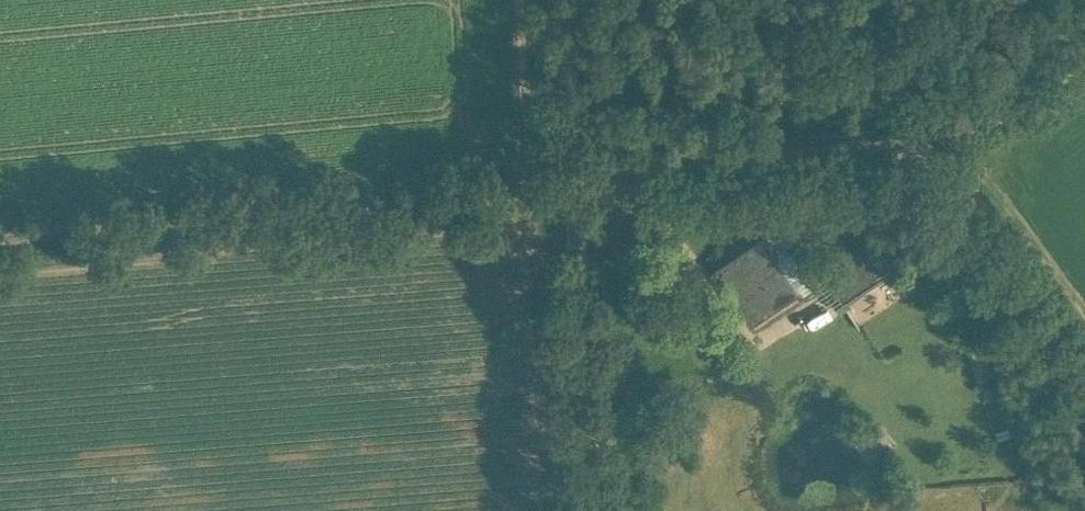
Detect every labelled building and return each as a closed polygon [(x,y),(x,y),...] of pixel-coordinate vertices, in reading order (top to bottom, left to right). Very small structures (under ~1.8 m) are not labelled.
[(758,320),(797,294),(800,292),(763,236),(740,251),(721,263),(758,320)] [(836,308),(887,274),(868,245),(816,279),(836,308)]
